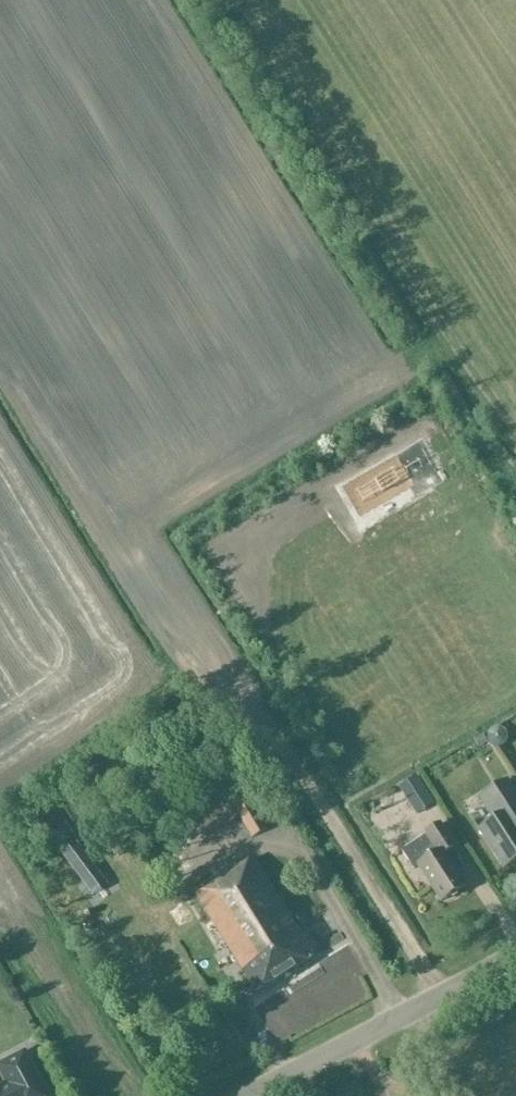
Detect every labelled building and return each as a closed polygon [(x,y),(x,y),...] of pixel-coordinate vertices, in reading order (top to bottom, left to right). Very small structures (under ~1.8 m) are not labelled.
[(435,804),(417,776),(399,788),(416,816),(435,804)] [(508,780),(480,798),(495,820),(480,830),(504,869),(515,861),(515,792),(508,780)] [(227,797),(253,839),(267,830),(260,818),(268,812),(249,783),(227,797)] [(442,902),(466,887),(445,854),(455,847),(440,824),(426,833),(428,835),(402,851),(414,870),(420,866),(442,902)] [(62,854),(86,888),(101,877),(76,843),(62,854)] [(256,992),(314,956),(254,860),(236,872),(233,868),(194,892),(256,992)] [(26,1049),(0,1063),(0,1076),(3,1082),(0,1083),(0,1095),(50,1095),(26,1049)]
